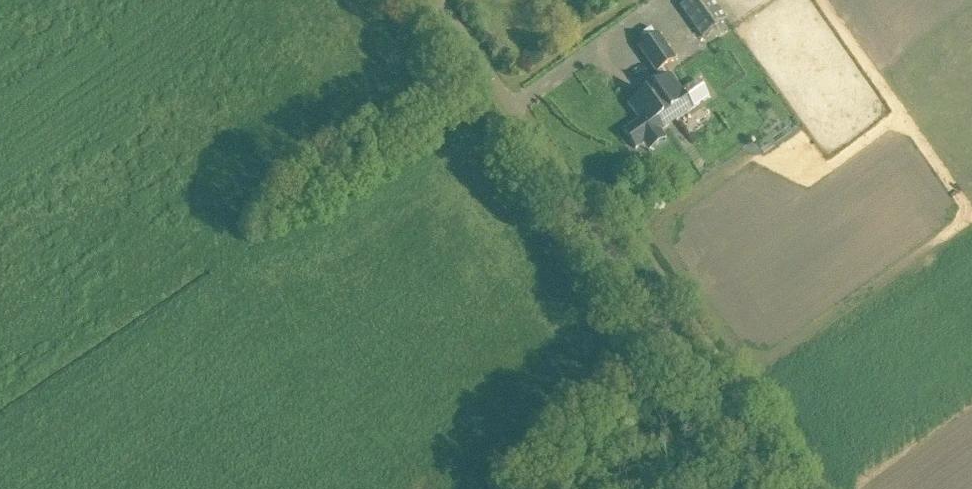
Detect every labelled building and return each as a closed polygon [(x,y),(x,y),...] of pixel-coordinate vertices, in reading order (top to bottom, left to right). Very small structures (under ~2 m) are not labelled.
[(738,0),(681,0),(667,10),(689,41),(742,5),(738,0)] [(662,82),(627,107),(639,124),(622,136),(635,153),(643,147),(657,149),(659,136),(710,100),(696,80),(681,91),(664,68),(674,60),(656,35),(637,48),(656,75),(657,75),(662,82)]
